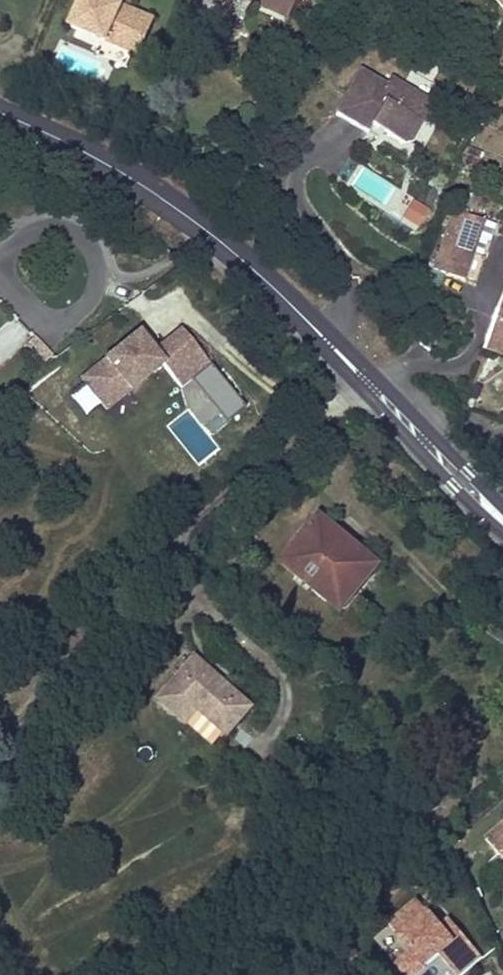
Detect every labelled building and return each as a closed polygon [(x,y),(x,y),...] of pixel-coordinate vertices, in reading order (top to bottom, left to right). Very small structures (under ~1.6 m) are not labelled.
[(69,29),(137,57),(149,28),(117,15),(120,8),(112,5),(114,0),(81,0),(69,29)] [(120,8),(124,0),(114,0),(112,5),(120,8)] [(275,12),(279,4),(276,3),(278,0),(248,0),(248,1),(275,12)] [(275,12),(286,17),(293,1),(290,0),(278,0),(276,3),(279,4),(275,12)] [(502,9),(502,0),(495,0),(502,9)] [(152,22),(120,8),(117,15),(149,28),(152,22)] [(359,76),(334,117),(365,136),(374,122),(389,132),(383,141),(398,150),(406,148),(430,110),(388,84),(384,91),(359,76)] [(468,148),(461,171),(476,177),(483,153),(468,148)] [(429,211),(413,200),(400,219),(415,230),(429,211)] [(453,211),(432,271),(462,282),(473,254),(482,257),(487,242),(490,243),(495,226),(453,211)] [(489,345),(502,350),(502,303),(489,345)] [(155,348),(142,332),(82,378),(106,410),(163,366),(182,390),(211,368),(192,343),(181,328),(155,348)] [(53,353),(35,335),(24,346),(42,364),(53,353)] [(486,352),(502,358),(502,350),(489,345),(486,352)] [(87,386),(71,395),(83,415),(98,407),(87,386)] [(334,538),(339,532),(318,516),(281,562),(340,611),(353,595),(348,591),(369,567),(334,538)] [(379,565),(339,532),(334,538),(369,567),(348,591),(353,595),(379,565)] [(195,659),(159,699),(188,725),(199,713),(226,737),(251,709),(195,659)] [(487,840),(500,855),(502,855),(502,826),(487,840)] [(441,927),(419,900),(391,923),(414,950),(396,965),(405,974),(415,974),(445,950),(464,974),(486,955),(454,917),(441,927)]
